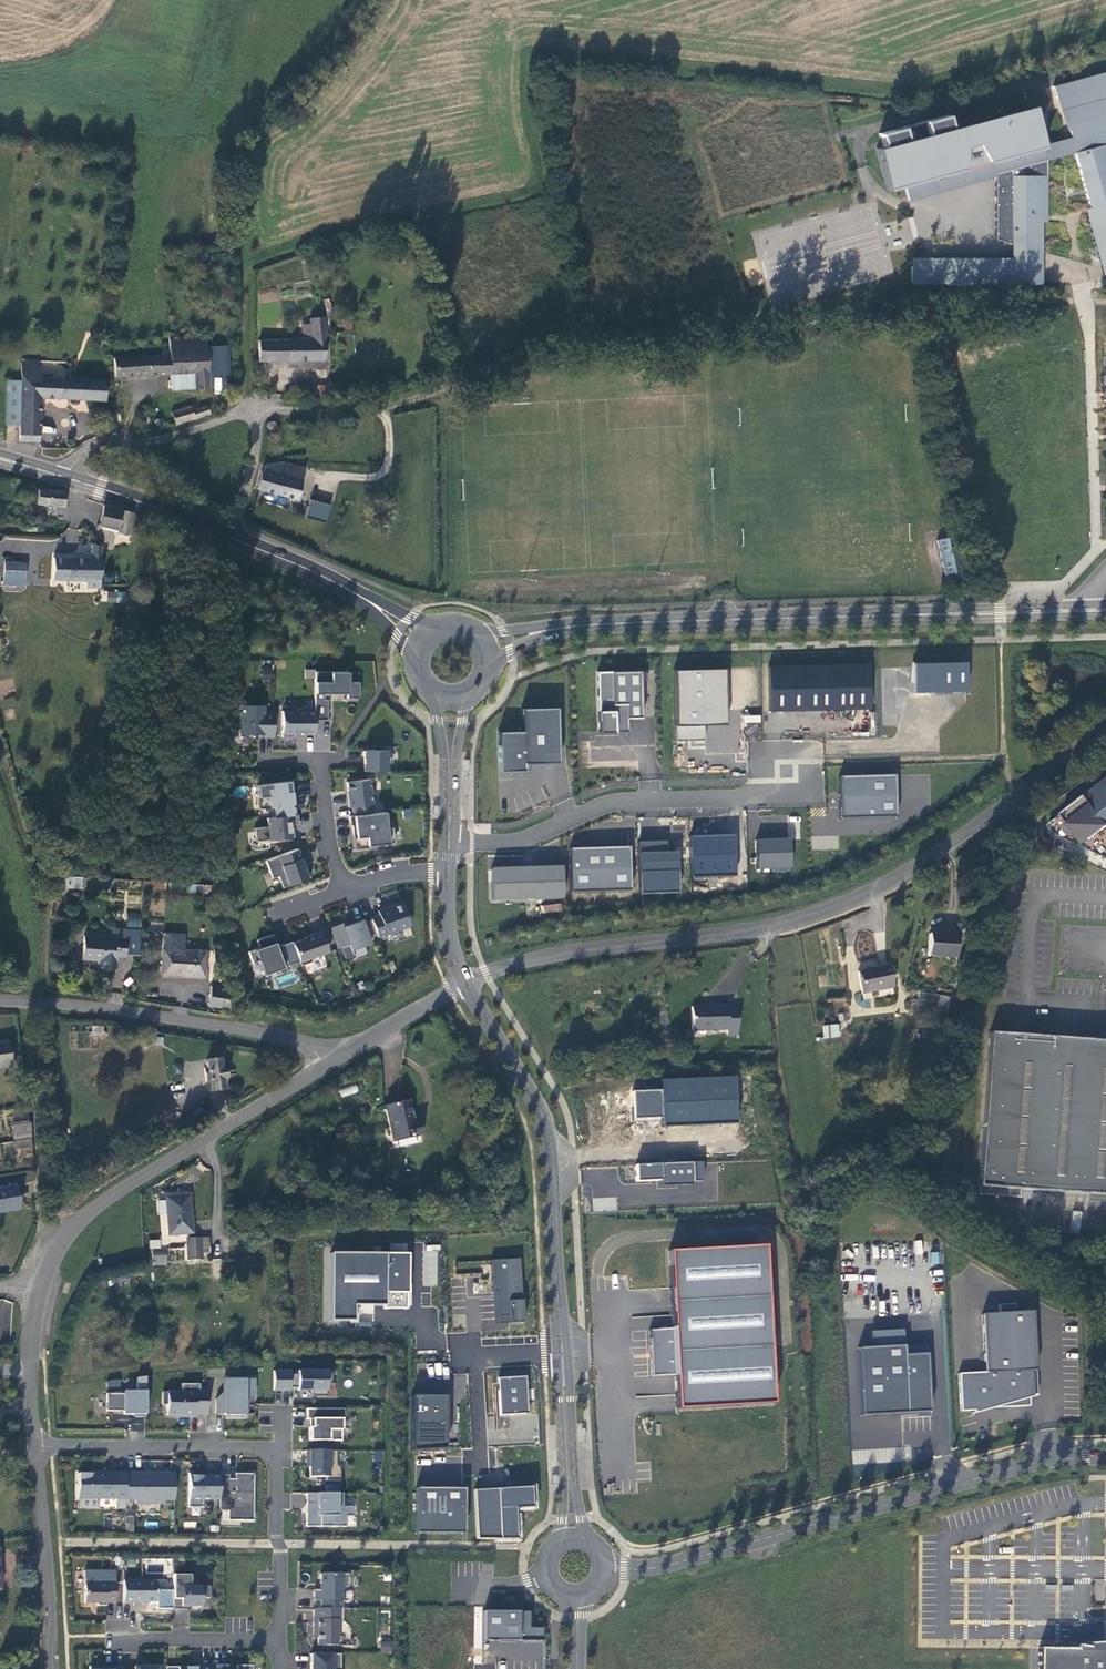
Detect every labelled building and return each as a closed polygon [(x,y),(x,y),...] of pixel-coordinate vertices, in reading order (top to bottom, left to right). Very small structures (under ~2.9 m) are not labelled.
[(1046,84),(1049,95),(1053,94),(1082,212),(1077,213),(1092,274),(1105,270),(1105,69),(1046,84)] [(1036,213),(1037,158),(1024,104),(942,125),(938,112),(871,129),(874,142),(868,144),(878,182),(894,178),(894,179),(912,175),(915,186),(953,176),(954,179),(985,171),(985,174),(985,237),(1001,241),(1031,250),(1031,213),(1036,213)] [(899,196),(985,174),(985,171),(954,179),(953,176),(915,186),(912,175),(894,179),(899,196)] [(1031,250),(1001,241),(1001,264),(1001,280),(1030,280),(1031,250)] [(1001,280),(1001,264),(900,262),(900,278),(1001,280)] [(325,362),(327,340),(325,318),(314,318),(313,341),(262,339),(262,361),(325,362)] [(205,338),(168,340),(169,348),(162,349),(162,356),(115,359),(116,376),(171,374),(192,373),(193,388),(208,387),(207,376),(206,348),(205,338)] [(224,346),(206,348),(207,376),(226,375),(224,346)] [(40,362),(23,362),(22,381),(21,425),(20,441),(40,442),(41,398),(102,399),(103,378),(40,378),(40,362)] [(172,390),(193,388),(192,373),(171,374),(172,390)] [(228,378),(214,376),(213,391),(226,392),(228,378)] [(7,424),(21,425),(22,381),(8,380),(7,424)] [(175,423),(195,420),(192,408),(191,406),(173,410),(175,423)] [(195,420),(195,422),(208,417),(206,406),(192,408),(195,420)] [(163,418),(160,418),(157,419),(156,422),(157,425),(159,427),(162,428),(165,426),(166,423),(165,420),(163,418)] [(302,469),(278,463),(264,466),(264,470),(261,469),(256,488),(296,498),(302,469)] [(328,497),(330,484),(323,483),(321,496),(328,497)] [(64,493),(39,489),(38,502),(63,505),(64,493)] [(329,509),(309,502),(305,518),(325,524),(329,509)] [(118,533),(132,536),(133,512),(114,506),(104,506),(101,525),(118,527),(118,533)] [(44,513),(28,511),(26,518),(43,521),(44,513)] [(962,569),(954,536),(938,542),(945,576),(962,569)] [(101,587),(100,543),(91,543),(91,558),(53,559),(53,580),(90,581),(91,587),(101,587)] [(4,579),(25,579),(25,564),(4,564),(4,579)] [(126,603),(127,592),(107,591),(106,602),(126,603)] [(912,662),(913,692),(965,690),(964,660),(912,662)] [(869,662),(768,665),(770,711),(870,708),(869,662)] [(724,668),(674,669),(675,725),(725,724),(724,668)] [(262,679),(271,680),(272,670),(263,669),(262,679)] [(640,670),(596,671),(598,732),(627,732),(627,718),(641,717),(640,670)] [(347,672),(314,671),(314,711),(314,719),(326,719),(326,699),(323,699),(323,693),(346,693),(346,698),(358,698),(358,682),(347,682),(347,672)] [(240,733),(262,734),(262,736),(273,736),(273,710),(262,710),(262,705),(240,705),(240,733)] [(558,762),(557,707),(521,708),(522,731),(498,731),(499,771),(524,770),(524,763),(558,762)] [(314,711),(281,710),(281,737),(294,737),(294,732),(305,732),(305,733),(314,733),(314,711)] [(746,733),(758,733),(758,723),(746,724),(746,733)] [(704,726),(675,725),(675,739),(703,739),(704,726)] [(386,750),(363,750),(363,770),(386,771),(386,750)] [(840,820),(895,818),(894,776),(839,778),(840,820)] [(369,779),(346,782),(349,807),(351,807),(352,815),(373,813),(369,779)] [(292,780),(256,785),(259,809),(273,807),(274,817),(295,815),(293,797),(291,798),(288,798),(287,792),(290,792),(294,792),(292,780)] [(1057,831),(1082,843),(1084,838),(1089,840),(1096,850),(1105,854),(1105,793),(1057,831)] [(384,812),(348,816),(349,825),(354,824),(355,837),(352,837),(354,849),(368,847),(367,845),(393,842),(391,826),(386,827),(384,812)] [(296,815),(266,818),(267,826),(254,828),(255,841),(293,837),(292,828),(289,828),(289,825),(297,824),(296,815)] [(690,879),(734,878),(732,835),(688,837),(690,879)] [(789,870),(788,840),(755,841),(756,870),(789,870)] [(637,842),(637,854),(665,853),(664,841),(637,842)] [(629,848),(568,849),(569,893),(630,891),(629,848)] [(296,849),(265,860),(271,878),(277,876),(282,887),(309,877),(305,866),(303,867),(296,849)] [(637,854),(637,874),(676,873),(676,853),(665,853),(637,854)] [(561,899),(560,867),(490,869),(491,901),(561,899)] [(79,889),(80,878),(54,876),(53,887),(79,889)] [(208,914),(219,912),(217,894),(206,895),(208,914)] [(378,915),(370,918),(371,920),(376,935),(377,937),(409,925),(402,905),(399,904),(388,908),(387,907),(377,911),(378,915)] [(542,912),(561,911),(561,904),(542,905),(542,912)] [(362,923),(361,919),(342,926),(341,923),(332,927),(339,947),(348,944),(350,951),(370,944),(368,938),(376,935),(371,920),(362,923)] [(125,954),(137,954),(138,928),(124,927),(124,929),(123,937),(114,937),(114,935),(108,935),(107,935),(107,937),(82,936),(81,959),(97,960),(96,971),(114,972),(115,956),(125,957),(125,954)] [(332,927),(328,928),(336,949),(339,947),(332,927)] [(109,928),(108,935),(114,935),(114,937),(123,937),(124,929),(109,928)] [(162,931),(161,948),(160,973),(201,974),(202,949),(179,948),(179,936),(167,936),(168,932),(162,931)] [(328,952),(320,931),(303,937),(304,938),(292,943),(298,961),(300,966),(311,962),(310,958),(328,952)] [(955,935),(927,933),(926,954),(953,957),(955,935)] [(292,943),(291,941),(280,946),(281,949),(277,951),(271,934),(255,940),(258,948),(247,951),(252,963),(257,961),(262,974),(298,961),(292,943)] [(210,949),(210,958),(218,958),(218,950),(210,949)] [(856,970),(860,993),(891,987),(887,965),(856,970)] [(208,984),(205,1004),(227,1008),(224,987),(208,984)] [(943,1012),(946,998),(938,996),(935,1011),(943,1012)] [(724,1005),(691,1005),(691,1029),(724,1029),(725,1032),(736,1032),(735,1007),(724,1007),(724,1005)] [(824,1038),(840,1037),(839,1024),(823,1025),(824,1038)] [(993,1037),(981,1198),(1024,1201),(1025,1192),(1105,1198),(1105,1043),(993,1037)] [(220,1061),(207,1062),(208,1075),(205,1075),(205,1083),(207,1083),(207,1092),(222,1091),(221,1080),(225,1080),(224,1070),(221,1071),(220,1061)] [(737,1075),(663,1079),(663,1089),(633,1090),(634,1118),(663,1117),(663,1126),(740,1122),(737,1075)] [(339,1089),(341,1097),(358,1093),(356,1085),(339,1089)] [(407,1102),(384,1106),(391,1141),(418,1136),(416,1121),(411,1122),(407,1102)] [(190,1115),(188,1116),(190,1125),(207,1115),(203,1108),(200,1110),(198,1106),(188,1112),(190,1115)] [(188,1116),(174,1124),(179,1132),(190,1125),(188,1116)] [(9,1126),(11,1142),(20,1141),(28,1140),(26,1124),(9,1126)] [(657,1180),(658,1184),(705,1183),(704,1161),(635,1163),(636,1181),(657,1180)] [(0,1189),(0,1211),(16,1209),(14,1187),(0,1189)] [(190,1233),(187,1196),(164,1198),(167,1234),(190,1233)] [(187,1238),(188,1259),(200,1259),(199,1237),(187,1238)] [(150,1239),(149,1248),(161,1249),(161,1240),(150,1239)] [(424,1245),(423,1285),(436,1285),(437,1245),(424,1245)] [(666,1252),(675,1412),(772,1407),(764,1247),(666,1252)] [(410,1308),(411,1252),(332,1251),(331,1320),(358,1321),(358,1311),(374,1312),(374,1307),(410,1308)] [(931,1252),(932,1264),(940,1263),(938,1252),(931,1252)] [(523,1324),(520,1260),(491,1261),(495,1326),(523,1324)] [(1031,1311),(982,1314),(985,1373),(958,1374),(959,1399),(959,1413),(973,1412),(974,1415),(994,1409),(1029,1408),(1028,1400),(1035,1398),(1035,1396),(1031,1311)] [(861,1346),(861,1414),(931,1414),(932,1353),(907,1352),(907,1330),(872,1330),(872,1346),(861,1346)] [(529,1413),(529,1376),(498,1376),(498,1414),(529,1413)] [(273,1377),(273,1396),(290,1396),(290,1393),(297,1393),(297,1396),(311,1397),(311,1402),(326,1402),(326,1389),(331,1389),(331,1377),(297,1377),(297,1380),(290,1380),(290,1377),(273,1377)] [(108,1389),(121,1387),(119,1379),(107,1381),(108,1389)] [(222,1381),(222,1393),(215,1401),(214,1415),(223,1415),(223,1417),(238,1417),(238,1398),(251,1398),(251,1381),(222,1381)] [(193,1414),(206,1414),(206,1392),(198,1392),(198,1384),(181,1384),(181,1392),(162,1392),(162,1405),(166,1405),(166,1415),(180,1415),(180,1417),(193,1417),(193,1414)] [(133,1417),(144,1417),(144,1392),(123,1392),(123,1394),(106,1394),(106,1411),(123,1411),(123,1414),(133,1414),(133,1417)] [(445,1396),(412,1396),(411,1453),(445,1453),(445,1396)] [(344,1409),(306,1409),(306,1419),(312,1419),(312,1427),(309,1427),(309,1441),(340,1441),(341,1420),(343,1420),(344,1409)] [(325,1451),(300,1450),(300,1460),(303,1460),(303,1467),(303,1477),(319,1477),(319,1481),(328,1481),(328,1465),(324,1465),(325,1451)] [(383,1461),(384,1450),(374,1450),(374,1461),(383,1461)] [(116,1499),(116,1473),(94,1472),(94,1474),(77,1474),(77,1499),(116,1499)] [(163,1500),(173,1501),(173,1473),(124,1473),(124,1500),(134,1500),(134,1504),(163,1504),(163,1500)] [(218,1476),(219,1473),(209,1473),(209,1476),(202,1476),(202,1473),(188,1473),(188,1507),(202,1507),(202,1500),(218,1500),(218,1476)] [(218,1476),(218,1500),(218,1511),(228,1511),(228,1521),(253,1521),(253,1474),(235,1474),(235,1487),(228,1487),(229,1476),(218,1476)] [(536,1486),(474,1488),(476,1539),(521,1538),(520,1508),(536,1508),(536,1486)] [(415,1487),(415,1533),(462,1534),(463,1487),(415,1487)] [(341,1494),(305,1493),(305,1527),(344,1527),(344,1517),(351,1517),(351,1507),(341,1507),(341,1494)] [(126,1516),(126,1530),(134,1531),(134,1516),(126,1516)] [(347,1587),(347,1574),(320,1574),(320,1590),(313,1590),(313,1601),(341,1601),(341,1587),(347,1587)] [(190,1575),(172,1575),(172,1609),(187,1610),(187,1607),(200,1607),(200,1593),(198,1593),(198,1587),(190,1587),(190,1575)] [(141,1581),(123,1581),(122,1603),(141,1604),(141,1602),(155,1602),(156,1582),(141,1582),(141,1581)] [(94,1584),(84,1584),(84,1604),(96,1604),(96,1606),(106,1606),(106,1604),(114,1604),(114,1583),(94,1583),(94,1584)] [(532,1611),(483,1608),(481,1655),(499,1656),(498,1668),(544,1668),(546,1627),(531,1626),(532,1611)] [(339,1610),(313,1609),(312,1638),(316,1638),(316,1646),(337,1646),(338,1621),(339,1621),(339,1610)] [(391,1641),(381,1641),(381,1653),(391,1653),(391,1641)] [(1038,1648),(1038,1668),(1105,1668),(1105,1649),(1038,1648)] [(310,1654),(310,1668),(339,1668),(340,1659),(331,1659),(332,1655),(340,1654),(310,1654)]
